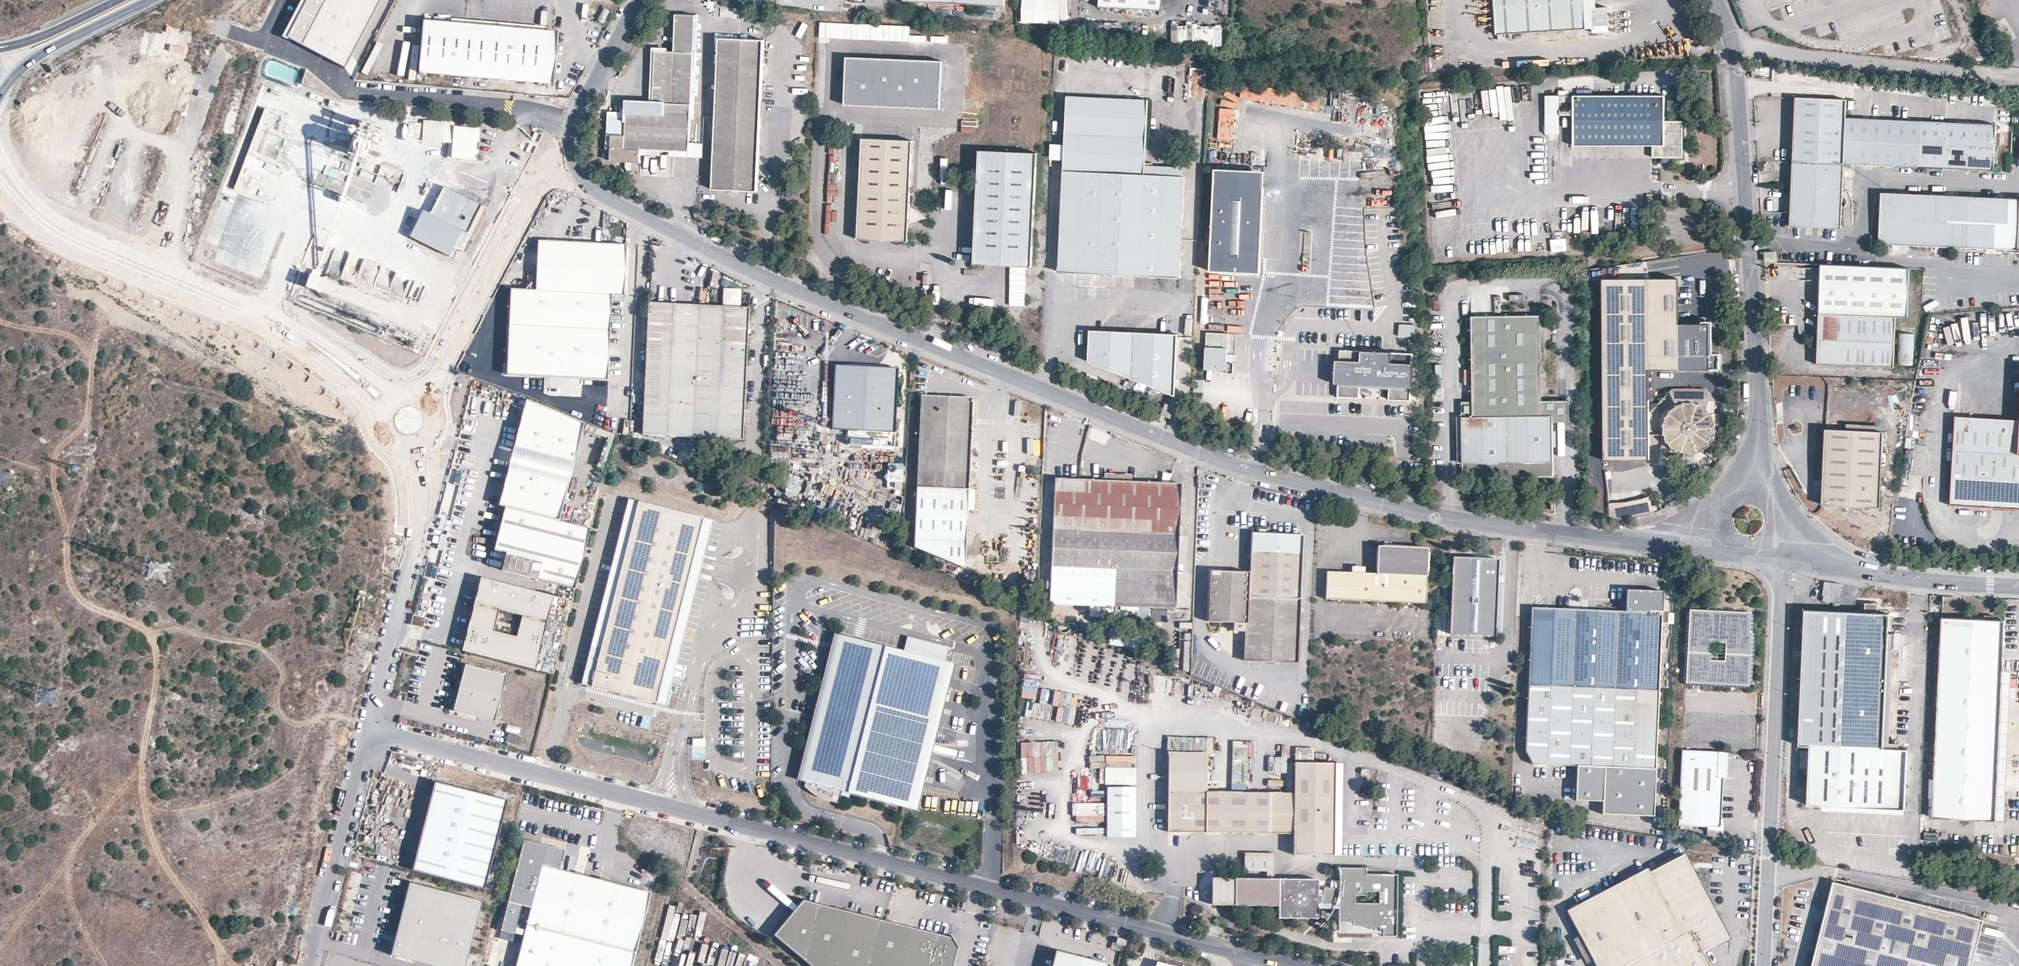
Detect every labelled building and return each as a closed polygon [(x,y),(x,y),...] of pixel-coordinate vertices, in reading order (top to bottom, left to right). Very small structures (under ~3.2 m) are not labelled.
[(378,0),(311,0),(294,36),(349,62),(378,0)] [(1060,24),(1061,0),(1022,0),(1021,23),(1060,24)] [(1099,6),(1163,9),(1163,0),(1099,0),(1099,6)] [(1498,34),(1585,28),(1584,0),(1495,0),(1498,34)] [(1585,28),(1592,28),(1591,7),(1595,7),(1595,0),(1584,0),(1585,28)] [(1591,7),(1592,28),(1592,32),(1608,31),(1606,6),(1591,7)] [(675,51),(657,51),(654,102),(627,102),(627,117),(608,116),(607,148),(612,149),(612,161),(641,162),(641,150),(689,152),(690,135),(696,16),(677,15),(675,51)] [(553,85),(559,33),(424,22),(420,73),(553,85)] [(820,39),(833,39),(832,23),(819,23),(820,39)] [(1171,24),(1170,43),(1189,44),(1222,46),(1223,27),(1171,24)] [(764,40),(720,39),(713,188),(748,190),(758,189),(764,40)] [(940,59),(844,54),(843,104),(940,111),(940,59)] [(1665,121),(1665,96),(1560,97),(1560,103),(1574,103),(1575,146),(1654,145),(1654,157),(1683,157),(1683,121),(1665,121)] [(1181,272),(1185,167),(1146,166),(1149,101),(1068,97),(1064,165),(1060,273),(1181,278),(1181,272)] [(1560,103),(1560,97),(1547,97),(1547,135),(1560,134),(1560,103)] [(1996,126),(1918,122),(1847,119),(1848,100),(1797,98),(1793,162),(1845,164),(1995,170),(1996,126)] [(1219,102),(1218,139),(1235,140),(1236,103),(1219,102)] [(300,122),(265,110),(237,189),(273,201),(300,122)] [(453,144),(452,159),(478,161),(480,130),(453,128),(453,124),(425,122),(423,142),(453,144)] [(913,141),(863,139),(858,239),(909,240),(913,141)] [(1217,148),(1217,161),(1230,161),(1230,149),(1217,148)] [(385,222),(403,176),(333,150),(316,196),(385,222)] [(975,263),(1032,266),(1037,154),(980,151),(975,263)] [(828,167),(840,167),(840,153),(829,152),(828,167)] [(1845,164),(1793,162),(1790,226),(1841,228),(1845,164)] [(1264,173),(1214,172),(1211,273),(1261,274),(1264,173)] [(446,187),(431,215),(464,231),(469,234),(483,206),(446,187)] [(1882,194),(1880,244),(2017,251),(2018,251),(2018,200),(1882,194)] [(411,236),(451,257),(464,231),(431,215),(424,211),(411,236)] [(464,231),(451,257),(454,258),(458,250),(464,252),(472,236),(469,234),(464,231)] [(627,245),(539,241),(536,291),(512,289),(509,375),(608,379),(610,336),(613,294),(626,294),(627,245)] [(1764,252),(1764,263),(1776,263),(1776,252),(1764,252)] [(1896,317),(1909,317),(1910,268),(1823,264),(1819,314),(1896,317)] [(388,291),(400,296),(407,280),(395,275),(388,291)] [(315,293),(320,279),(308,276),(304,290),(315,293)] [(1710,354),(1710,324),(1680,324),(1680,279),(1604,278),(1603,375),(1605,460),(1650,460),(1650,371),(1711,370),(1710,354)] [(1351,296),(1351,306),(1373,307),(1374,297),(1351,296)] [(744,438),(745,404),(750,308),(650,302),(649,331),(645,399),(644,434),(744,438)] [(1896,317),(1819,314),(1818,365),(1894,367),(1896,317)] [(1537,317),(1510,318),(1511,404),(1539,404),(1537,317)] [(1511,404),(1510,318),(1471,319),(1473,403),(1473,417),(1553,416),(1566,416),(1566,403),(1539,404),(1511,404)] [(1398,325),(1399,337),(1415,337),(1414,324),(1398,325)] [(1092,332),(1091,361),(1175,392),(1179,336),(1092,332)] [(1206,345),(1229,346),(1229,335),(1207,334),(1206,345)] [(1914,366),(1914,334),(1899,334),(1898,365),(1914,366)] [(1205,371),(1228,372),(1229,346),(1206,345),(1205,371)] [(1390,400),(1410,401),(1413,354),(1340,351),(1340,361),(1336,361),(1335,385),(1339,385),(1338,398),(1360,399),(1361,389),(1361,383),(1364,383),(1364,386),(1386,386),(1386,384),(1390,384),(1390,390),(1390,400)] [(1710,354),(1711,370),(1721,370),(1720,354),(1710,354)] [(837,366),(835,398),(833,429),(895,431),(899,369),(837,366)] [(1459,376),(1460,391),(1469,391),(1469,375),(1459,376)] [(1205,394),(1205,382),(1195,381),(1195,394),(1205,394)] [(1714,398),(1707,389),(1674,389),(1669,394),(1681,405),(1683,404),(1685,402),(1691,403),(1693,402),(1700,405),(1702,404),(1706,409),(1709,409),(1716,409),(1716,398),(1714,398)] [(974,398),(922,396),(916,546),(966,568),(974,398)] [(613,434),(526,398),(514,447),(574,462),(582,431),(606,438),(612,439),(613,434)] [(1674,447),(1678,451),(1685,453),(1685,470),(1696,470),(1696,454),(1703,453),(1704,450),(1710,448),(1711,445),(1715,440),(1715,438),(1717,431),(1716,430),(1717,423),(1715,422),(1714,415),(1712,415),(1709,409),(1706,409),(1702,404),(1700,405),(1693,402),(1691,403),(1685,402),(1683,404),(1681,405),(1676,406),(1676,409),(1670,412),(1670,415),(1666,418),(1668,420),(1665,425),(1666,428),(1665,434),(1667,435),(1667,441),(1669,441),(1672,447),(1674,447)] [(1553,422),(1553,416),(1473,417),(1473,403),(1462,403),(1463,478),(1554,476),(1553,422)] [(1170,423),(1174,412),(1165,409),(1161,419),(1170,423)] [(1957,416),(1954,450),(1952,505),(2018,509),(2018,421),(1957,416)] [(1094,429),(1090,438),(1101,442),(1105,433),(1094,429)] [(1883,432),(1826,431),(1823,505),(1880,507),(1883,432)] [(605,466),(612,439),(606,438),(599,465),(605,466)] [(569,482),(574,462),(514,447),(509,466),(569,482)] [(559,520),(569,482),(509,466),(499,505),(505,507),(559,520)] [(464,470),(451,467),(448,479),(461,482),(464,470)] [(1051,603),(1176,609),(1178,568),(1182,484),(1168,483),(1079,479),(1055,478),(1054,525),(1053,563),(1051,603)] [(597,665),(638,501),(629,499),(587,663),(597,665)] [(1647,516),(1646,500),(1606,503),(1606,521),(1610,522),(1632,520),(1647,516)] [(652,680),(694,515),(638,501),(597,665),(587,663),(581,684),(657,703),(662,683),(652,680)] [(451,519),(454,506),(442,503),(439,515),(451,519)] [(575,588),(590,528),(559,520),(505,507),(494,550),(507,553),(502,570),(575,588)] [(662,683),(704,518),(694,515),(652,680),(662,683)] [(1249,596),(1302,599),(1304,535),(1252,533),(1250,571),(1249,596)] [(1327,599),(1386,602),(1427,603),(1428,549),(1379,548),(1377,574),(1366,574),(1352,573),(1329,571),(1327,599)] [(1450,634),(1496,635),(1497,597),(1499,559),(1454,557),(1450,634)] [(1234,631),(1246,631),(1246,659),(1299,661),(1302,599),(1249,596),(1250,571),(1213,569),(1211,621),(1234,622),(1234,631)] [(536,669),(554,597),(481,578),(463,651),(536,669)] [(1662,594),(1626,593),(1627,612),(1529,609),(1526,753),(1534,766),(1577,769),(1577,800),(1603,803),(1604,814),(1654,817),(1662,594)] [(1166,619),(1166,610),(1152,609),(1152,618),(1166,619)] [(1803,648),(1801,745),(1811,745),(1809,802),(1884,806),(1907,806),(1910,749),(1897,749),(1897,744),(1898,698),(1899,688),(1899,671),(1894,671),(1887,671),(1888,654),(1888,636),(1889,614),(1805,610),(1804,625),(1803,648)] [(1686,682),(1749,686),(1752,634),(1749,633),(1751,613),(1689,611),(1686,682)] [(423,628),(426,618),(413,615),(411,625),(423,628)] [(1942,618),(1933,817),(1995,820),(2003,670),(2005,620),(1942,618)] [(857,655),(861,640),(834,633),(797,779),(804,781),(838,650),(857,655)] [(857,655),(838,650),(804,781),(806,781),(805,785),(805,789),(807,793),(838,803),(842,791),(907,807),(945,661),(949,646),(908,636),(904,651),(861,640),(857,655)] [(1497,673),(1505,677),(1511,663),(1503,660),(1497,673)] [(955,664),(945,661),(907,807),(917,810),(955,664)] [(495,721),(507,675),(466,664),(460,685),(465,687),(454,711),(495,721)] [(2003,670),(1995,820),(2004,820),(2012,671),(2003,670)] [(1037,684),(1023,683),(1022,698),(1035,700),(1037,684)] [(454,711),(465,687),(460,685),(454,711)] [(1054,692),(1052,704),(1076,708),(1078,695),(1054,692)] [(1036,718),(1038,704),(1027,702),(1024,716),(1036,718)] [(1072,725),(1074,711),(1057,708),(1055,723),(1072,725)] [(518,734),(520,728),(508,725),(506,731),(518,734)] [(1053,742),(1020,743),(1021,774),(1054,773),(1053,742)] [(1721,752),(1683,749),(1680,825),(1708,827),(1721,827),(1723,813),(1725,777),(1720,777),(1721,752)] [(1296,763),(1295,793),(1208,792),(1207,753),(1170,752),(1170,832),(1294,832),(1295,854),(1334,855),(1335,764),(1296,763)] [(1730,753),(1721,752),(1720,777),(1725,777),(1729,777),(1730,753)] [(1343,764),(1335,764),(1334,855),(1342,854),(1343,764)] [(1136,784),(1136,769),(1106,769),(1106,784),(1136,784)] [(486,889),(508,801),(436,783),(413,870),(486,889)] [(1136,838),(1136,788),(1108,788),(1108,838),(1136,838)] [(1074,835),(1105,835),(1105,791),(1091,791),(1091,803),(1074,803),(1074,835)] [(1517,834),(1520,824),(1504,819),(1501,829),(1517,834)] [(1681,831),(1681,838),(1707,842),(1707,836),(1681,831)] [(524,840),(501,932),(515,935),(522,906),(532,908),(517,965),(633,965),(652,893),(560,870),(565,850),(524,840)] [(1274,881),(1274,855),(1244,855),(1244,873),(1267,873),(1267,881),(1274,881)] [(1701,953),(1728,939),(1689,864),(1685,856),(1653,872),(1650,869),(1569,911),(1582,936),(1593,960),(1597,965),(1628,965),(1691,932),(1701,953)] [(1367,867),(1338,867),(1338,881),(1338,888),(1330,888),(1323,888),(1323,891),(1323,895),(1318,895),(1318,891),(1318,881),(1274,881),(1267,881),(1235,881),(1235,907),(1279,907),(1279,918),(1318,918),(1318,905),(1339,905),(1339,922),(1351,922),(1351,921),(1354,921),(1354,928),(1380,928),(1381,928),(1383,928),(1383,935),(1398,935),(1398,873),(1367,873),(1367,867)] [(1235,907),(1235,881),(1212,881),(1212,907),(1235,907)] [(1983,917),(1832,881),(1811,965),(1971,965),(1983,917)] [(482,901),(410,882),(391,955),(434,965),(466,965),(482,901)] [(804,900),(774,934),(813,965),(952,965),(957,946),(952,938),(804,900)] [(1351,922),(1339,922),(1339,935),(1383,935),(1383,928),(1381,928),(1380,928),(1354,928),(1354,921),(1351,921),(1351,922)] [(356,946),(358,935),(345,932),(343,943),(356,946)] [(1628,965),(1708,965),(1701,953),(1691,932),(1628,965)] [(1582,936),(1576,939),(1588,962),(1593,960),(1582,936)] [(1055,952),(1052,965),(1109,965),(1055,952)] [(1555,956),(1555,965),(1573,965),(1573,959),(1555,956)]
